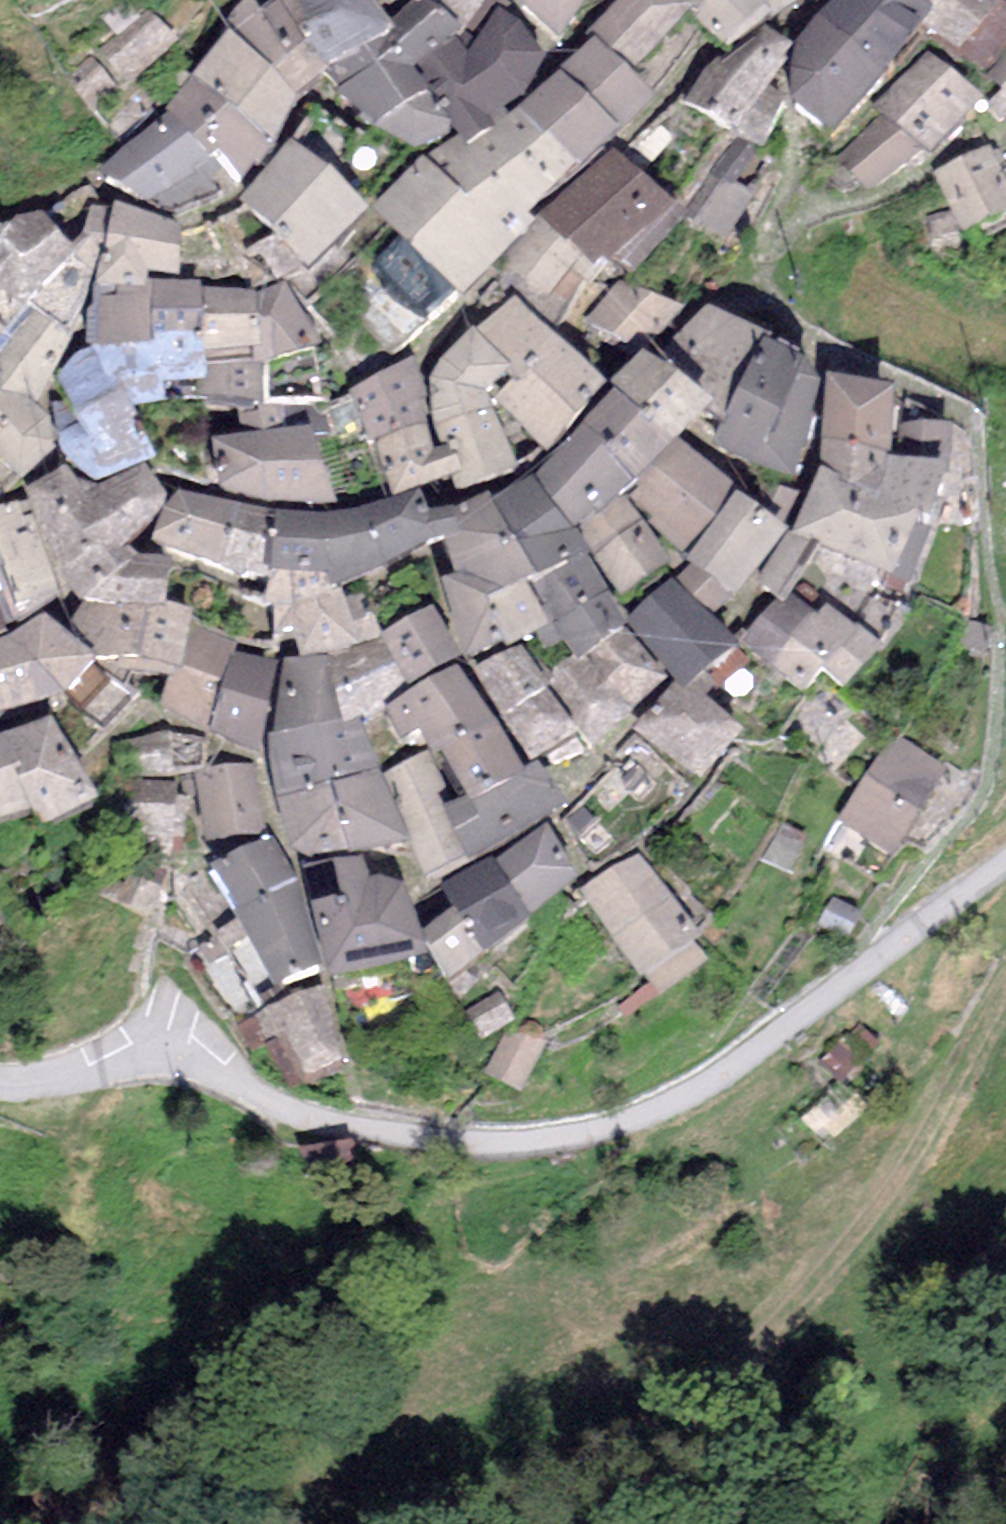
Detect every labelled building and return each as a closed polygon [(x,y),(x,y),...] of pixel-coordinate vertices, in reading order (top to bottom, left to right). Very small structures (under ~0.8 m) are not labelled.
[(259,7),(255,0),(243,0),(223,18),(228,27),(298,95),(324,76),(331,70),(326,63),(388,30),(395,26),(389,16),(379,0),(274,0),(259,7)] [(389,16),(395,26),(388,30),(400,47),(432,91),(460,69),(477,40),(473,36),(433,0),(421,0),(418,2),(416,0),(408,0),(389,16)] [(493,0),(433,0),(473,36),(493,0)] [(558,34),(583,0),(520,0),(558,34)] [(585,34),(591,39),(595,35),(653,88),(708,25),(692,8),(685,0),(617,0),(585,34)] [(692,8),(702,0),(685,0),(692,8)] [(772,12),(763,0),(702,0),(692,8),(708,25),(730,43),(772,12)] [(772,12),(774,17),(802,0),(763,0),(772,12)] [(923,0),(833,0),(821,13),(886,69),(919,21),(931,7),(923,0)] [(1005,0),(937,0),(931,7),(919,21),(985,74),(1005,51),(1005,0)] [(549,53),(496,8),(477,40),(460,69),(432,91),(458,127),(461,131),(466,139),(510,115),(501,103),(527,89),(549,53)] [(155,11),(100,55),(123,85),(178,41),(155,11)] [(886,69),(821,13),(794,42),(788,72),(791,100),(831,137),(886,69)] [(792,41),(766,26),(723,59),(716,55),(683,100),(763,146),(789,100),(785,67),(792,41)] [(298,95),(228,27),(192,75),(276,147),(298,95)] [(400,47),(388,30),(326,63),(331,70),(324,76),(338,89),(400,47)] [(560,65),(561,68),(621,128),(658,93),(653,88),(595,35),(591,39),(560,65)] [(400,47),(338,89),(373,123),(415,146),(431,143),(458,127),(432,91),(400,47)] [(985,96),(926,50),(874,104),(884,112),(924,147),(931,153),(985,96)] [(985,74),(1001,87),(987,103),(1005,121),(1005,51),(985,74)] [(117,85),(94,58),(69,79),(92,106),(117,85)] [(580,163),(621,128),(561,68),(518,107),(580,163)] [(276,147),(192,75),(158,121),(231,188),(276,147)] [(580,163),(518,107),(510,115),(466,139),(461,131),(422,154),(514,240),(534,218),(527,211),(580,163)] [(867,189),(924,147),(884,112),(837,156),(867,189)] [(231,188),(158,121),(97,169),(177,213),(231,188)] [(663,122),(636,149),(650,163),(677,136),(663,122)] [(368,205),(290,138),(238,199),(309,267),(368,205)] [(932,169),(960,231),(1005,211),(1005,174),(1004,169),(991,142),(932,169)] [(770,164),(731,143),(684,208),(687,212),(725,238),(770,164)] [(684,208),(614,146),(534,218),(514,240),(491,264),(517,290),(557,330),(615,259),(633,270),(687,212),(684,208)] [(514,240),(422,154),(372,207),(401,235),(374,260),(394,276),(428,314),(457,287),(463,293),(491,264),(514,240)] [(180,223),(115,201),(112,210),(101,205),(92,184),(45,213),(68,242),(76,259),(93,271),(98,274),(96,282),(149,280),(148,270),(180,275),(180,223)] [(40,208),(20,214),(0,223),(0,288),(26,316),(32,309),(71,336),(93,271),(76,259),(68,242),(45,213),(40,208)] [(428,314),(394,276),(368,299),(354,312),(390,353),(430,317),(428,314)] [(201,287),(201,282),(149,280),(96,282),(92,306),(85,309),(87,343),(56,375),(68,398),(52,402),(66,462),(78,479),(96,484),(145,462),(156,457),(135,403),(163,397),(163,379),(185,378),(204,377),(201,287)] [(701,311),(619,281),(582,321),(644,347),(656,353),(701,311)] [(286,283),(257,290),(264,398),(323,399),(312,345),(323,343),(286,283)] [(257,290),(201,287),(204,377),(185,378),(187,399),(206,399),(205,405),(264,407),(264,398),(257,290)] [(26,316),(0,288),(0,347),(26,316)] [(517,290),(472,325),(511,365),(504,371),(513,379),(497,399),(548,451),(606,379),(557,330),(517,290)] [(772,331),(707,304),(701,311),(656,353),(698,385),(728,409),(762,336),(770,340),(772,331)] [(32,309),(26,316),(0,347),(0,489),(54,447),(49,415),(36,403),(71,336),(32,309)] [(511,365),(472,325),(441,358),(429,378),(434,426),(491,407),(483,389),(504,371),(511,365)] [(770,340),(762,336),(728,409),(713,440),(746,463),(796,475),(820,366),(770,340)] [(609,382),(613,386),(675,440),(679,436),(686,428),(710,447),(713,440),(728,409),(656,353),(644,347),(609,382)] [(412,355),(346,390),(368,441),(377,438),(427,422),(426,380),(412,355)] [(896,386),(828,370),(821,438),(885,448),(892,449),(896,386)] [(583,421),(636,478),(675,440),(613,386),(583,421)] [(519,469),(491,407),(434,426),(442,447),(454,444),(462,470),(450,475),(458,493),(519,469)] [(885,448),(821,438),(818,465),(917,513),(914,520),(933,527),(943,500),(950,463),(952,421),(899,420),(898,456),(885,456),(885,448)] [(636,478),(583,421),(535,473),(576,533),(623,495),(618,491),(636,478)] [(377,438),(392,496),(421,487),(450,475),(462,470),(454,444),(442,447),(433,449),(427,422),(377,438)] [(311,424),(214,436),(220,490),(274,501),(339,504),(311,424)] [(679,436),(675,440),(636,478),(642,483),(630,494),(685,550),(733,483),(679,436)] [(66,462),(23,487),(26,499),(58,596),(75,590),(83,599),(137,554),(127,546),(164,504),(169,498),(145,462),(96,484),(78,479),(66,462)] [(917,513),(818,465),(792,534),(820,545),(910,582),(933,527),(914,520),(917,513)] [(535,473),(491,498),(536,572),(588,550),(576,533),(535,473)] [(392,496),(359,505),(381,564),(440,533),(430,509),(421,487),(392,496)] [(687,558),(692,562),(734,591),(788,528),(736,488),(687,558)] [(239,502),(177,490),(164,504),(149,540),(219,568),(239,502)] [(487,492),(430,509),(440,533),(455,572),(438,578),(446,627),(461,653),(465,661),(504,639),(506,646),(534,632),(550,624),(526,576),(536,572),(491,498),(487,492)] [(623,495),(576,533),(588,550),(621,593),(671,560),(623,495)] [(18,622),(58,596),(26,499),(0,508),(0,569),(18,622)] [(270,508),(239,502),(219,568),(261,580),(263,568),(270,508)] [(328,512),(270,508),(263,568),(326,566),(323,584),(344,584),(381,564),(359,505),(328,512)] [(793,593),(820,545),(792,534),(789,531),(756,576),(776,598),(784,605),(793,593)] [(536,572),(526,576),(550,624),(534,632),(543,650),(564,639),(577,656),(585,651),(625,624),(588,550),(536,572)] [(171,555),(137,554),(83,599),(163,608),(164,600),(171,555)] [(712,613),(734,591),(692,562),(676,577),(712,613)] [(263,568),(261,580),(269,579),(265,604),(276,603),(277,642),(295,640),(300,654),(329,653),(382,637),(380,632),(365,593),(347,596),(344,584),(323,584),(326,566),(263,568)] [(7,630),(5,623),(18,622),(0,569),(0,634),(7,630)] [(722,626),(670,576),(626,618),(674,677),(677,680),(686,685),(703,670),(733,644),(737,640),(732,635),(722,626)] [(858,629),(825,605),(818,616),(793,593),(784,605),(776,598),(747,633),(741,627),(732,635),(737,640),(760,656),(754,660),(805,691),(820,668),(858,629)] [(193,609),(164,600),(163,608),(83,599),(69,622),(95,646),(89,651),(98,657),(173,664),(183,664),(191,621),(193,609)] [(433,604),(380,632),(382,637),(406,683),(461,653),(446,627),(433,604)] [(66,689),(100,729),(138,694),(98,657),(89,651),(43,613),(8,635),(0,639),(0,715),(66,689)] [(236,642),(191,621),(183,664),(173,664),(158,703),(208,730),(228,655),(234,657),(235,651),(236,642)] [(625,624),(585,651),(631,712),(666,678),(625,624)] [(862,624),(858,629),(820,668),(841,687),(882,644),(862,624)] [(382,637),(329,653),(342,719),(361,716),(387,706),(409,689),(406,683),(382,637)] [(748,662),(733,644),(703,670),(718,687),(748,662)] [(522,645),(474,666),(531,759),(579,732),(544,679),(522,645)] [(278,661),(235,651),(234,657),(228,655),(208,730),(258,750),(278,661)] [(593,746),(631,712),(585,651),(577,656),(544,679),(579,732),(593,746)] [(300,654),(283,655),(274,732),(342,719),(329,653),(300,654)] [(457,663),(409,689),(387,706),(402,738),(419,728),(435,752),(442,748),(493,718),(457,663)] [(677,680),(630,729),(703,782),(744,729),(708,695),(686,685),(677,680)] [(53,712),(4,731),(32,802),(43,823),(98,795),(53,712)] [(269,736),(278,796),(332,782),(378,768),(361,716),(342,719),(274,732),(269,736)] [(524,769),(493,718),(442,748),(470,794),(473,800),(524,769)] [(32,802),(4,731),(0,732),(0,814),(32,802)] [(171,731),(115,744),(122,774),(170,775),(194,769),(206,768),(209,740),(171,731)] [(948,769),(896,734),(839,818),(890,853),(948,769)] [(427,751),(380,774),(408,837),(427,878),(468,859),(444,804),(439,793),(448,787),(427,751)] [(566,804),(538,760),(524,769),(473,800),(470,794),(444,804),(468,859),(566,804)] [(206,768),(194,769),(207,841),(265,830),(253,761),(206,768)] [(380,774),(378,768),(332,782),(353,850),(408,837),(380,774)] [(179,783),(116,778),(114,817),(176,821),(179,783)] [(307,856),(353,850),(332,782),(278,796),(294,846),(307,856)] [(580,878),(550,822),(496,859),(532,915),(580,878)] [(209,864),(237,907),(296,874),(268,834),(209,864)] [(639,851),(581,890),(637,976),(701,934),(639,851)] [(486,952),(532,915),(496,859),(490,852),(440,880),(456,905),(486,952)] [(364,854),(303,866),(310,899),(330,975),(429,955),(426,945),(422,931),(408,888),(381,874),(369,875),(364,854)] [(300,883),(296,874),(237,907),(232,909),(275,984),(321,960),(300,883)] [(447,979),(486,952),(456,905),(422,931),(426,945),(447,979)] [(869,929),(839,912),(823,939),(853,956),(869,929)] [(322,984),(238,1025),(249,1053),(268,1042),(294,1088),(351,1061),(322,984)] [(518,1018),(502,990),(467,1010),(483,1037),(518,1018)] [(544,1043),(506,1025),(487,1069),(524,1090),(544,1043)] [(864,1077),(845,1059),(826,1080),(844,1098),(864,1077)]
